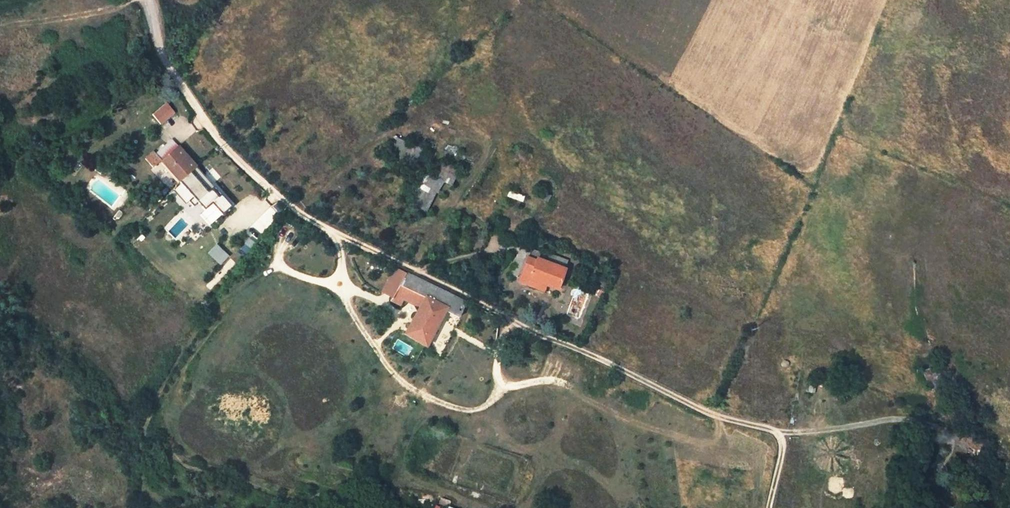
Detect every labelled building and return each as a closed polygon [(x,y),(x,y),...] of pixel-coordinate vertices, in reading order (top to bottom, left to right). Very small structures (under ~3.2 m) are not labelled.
[(166,102),(152,114),(161,125),(175,113),(166,102)] [(401,139),(398,147),(410,152),(413,145),(401,139)] [(179,182),(196,167),(172,141),(156,155),(156,156),(160,161),(179,182)] [(153,152),(145,159),(152,168),(160,161),(156,156),(156,155),(153,152)] [(196,167),(179,182),(192,197),(196,203),(204,211),(212,203),(221,195),(196,167)] [(417,189),(428,194),(430,189),(420,184),(417,189)] [(221,195),(212,203),(222,215),(232,206),(221,195)] [(458,222),(466,226),(469,218),(462,215),(458,222)] [(499,233),(505,221),(498,218),(492,229),(499,233)] [(217,243),(208,253),(222,265),(231,255),(217,243)] [(510,274),(520,277),(528,259),(531,250),(521,246),(510,274)] [(519,281),(526,284),(534,261),(528,259),(520,277),(519,281)] [(534,261),(526,284),(536,288),(538,282),(557,289),(564,270),(535,259),(534,261)] [(404,277),(388,305),(398,310),(404,300),(414,277),(404,272),(401,275),(404,277)] [(465,302),(414,277),(404,300),(418,307),(404,335),(426,348),(444,311),(456,318),(465,302)] [(607,282),(600,279),(597,285),(599,286),(596,294),(602,296),(607,282)]
